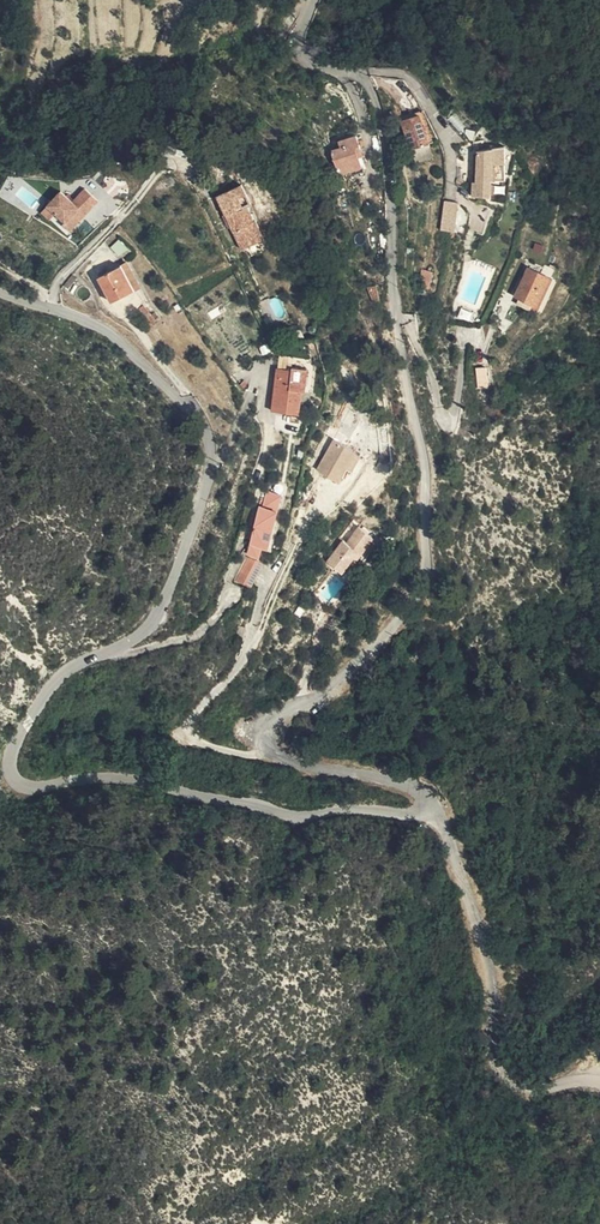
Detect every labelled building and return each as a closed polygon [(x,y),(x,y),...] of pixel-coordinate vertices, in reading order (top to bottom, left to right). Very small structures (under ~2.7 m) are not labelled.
[(424,109),(406,113),(422,162),(440,156),(424,109)] [(359,131),(340,138),(343,149),(335,152),(343,175),(366,167),(358,147),(364,145),(359,131)] [(491,166),(520,165),(519,147),(506,148),(491,150),(491,166)] [(521,180),(520,165),(491,166),(491,176),(488,176),(488,196),(498,196),(498,182),(521,180)] [(255,192),(245,198),(271,245),(280,240),(274,226),(272,227),(263,211),(266,209),(255,192)] [(456,227),(467,228),(470,199),(460,197),(456,227)] [(271,245),(245,198),(232,205),(259,252),(271,245)] [(440,231),(455,232),(456,202),(442,201),(440,231)] [(80,221),(61,204),(47,218),(64,236),(62,238),(69,245),(80,234),(74,227),(80,221)] [(586,218),(570,219),(570,231),(586,231),(586,218)] [(280,240),(271,245),(274,250),(283,245),(280,240)] [(271,245),(259,252),(262,257),(274,250),(271,245)] [(562,271),(539,263),(529,292),(552,300),(562,271)] [(130,269),(142,291),(151,287),(139,265),(130,269)] [(116,276),(135,296),(142,291),(130,269),(116,276)] [(120,304),(135,296),(116,276),(108,280),(120,304)] [(273,368),(271,414),(302,415),(304,369),(273,368)] [(488,388),(487,368),(475,368),(476,388),(488,388)] [(305,378),(304,387),(302,407),(301,422),(329,425),(331,406),(334,377),(318,374),(318,379),(305,378)] [(371,453),(370,453),(354,446),(341,478),(363,488),(370,473),(375,459),(371,453)] [(377,477),(381,466),(375,459),(370,473),(377,477)] [(259,550),(270,552),(280,494),(257,490),(241,585),(253,587),(259,550)] [(343,577),(372,538),(357,527),(345,543),(341,540),(324,563),(343,577)] [(385,564),(372,585),(378,589),(391,568),(385,564)]
